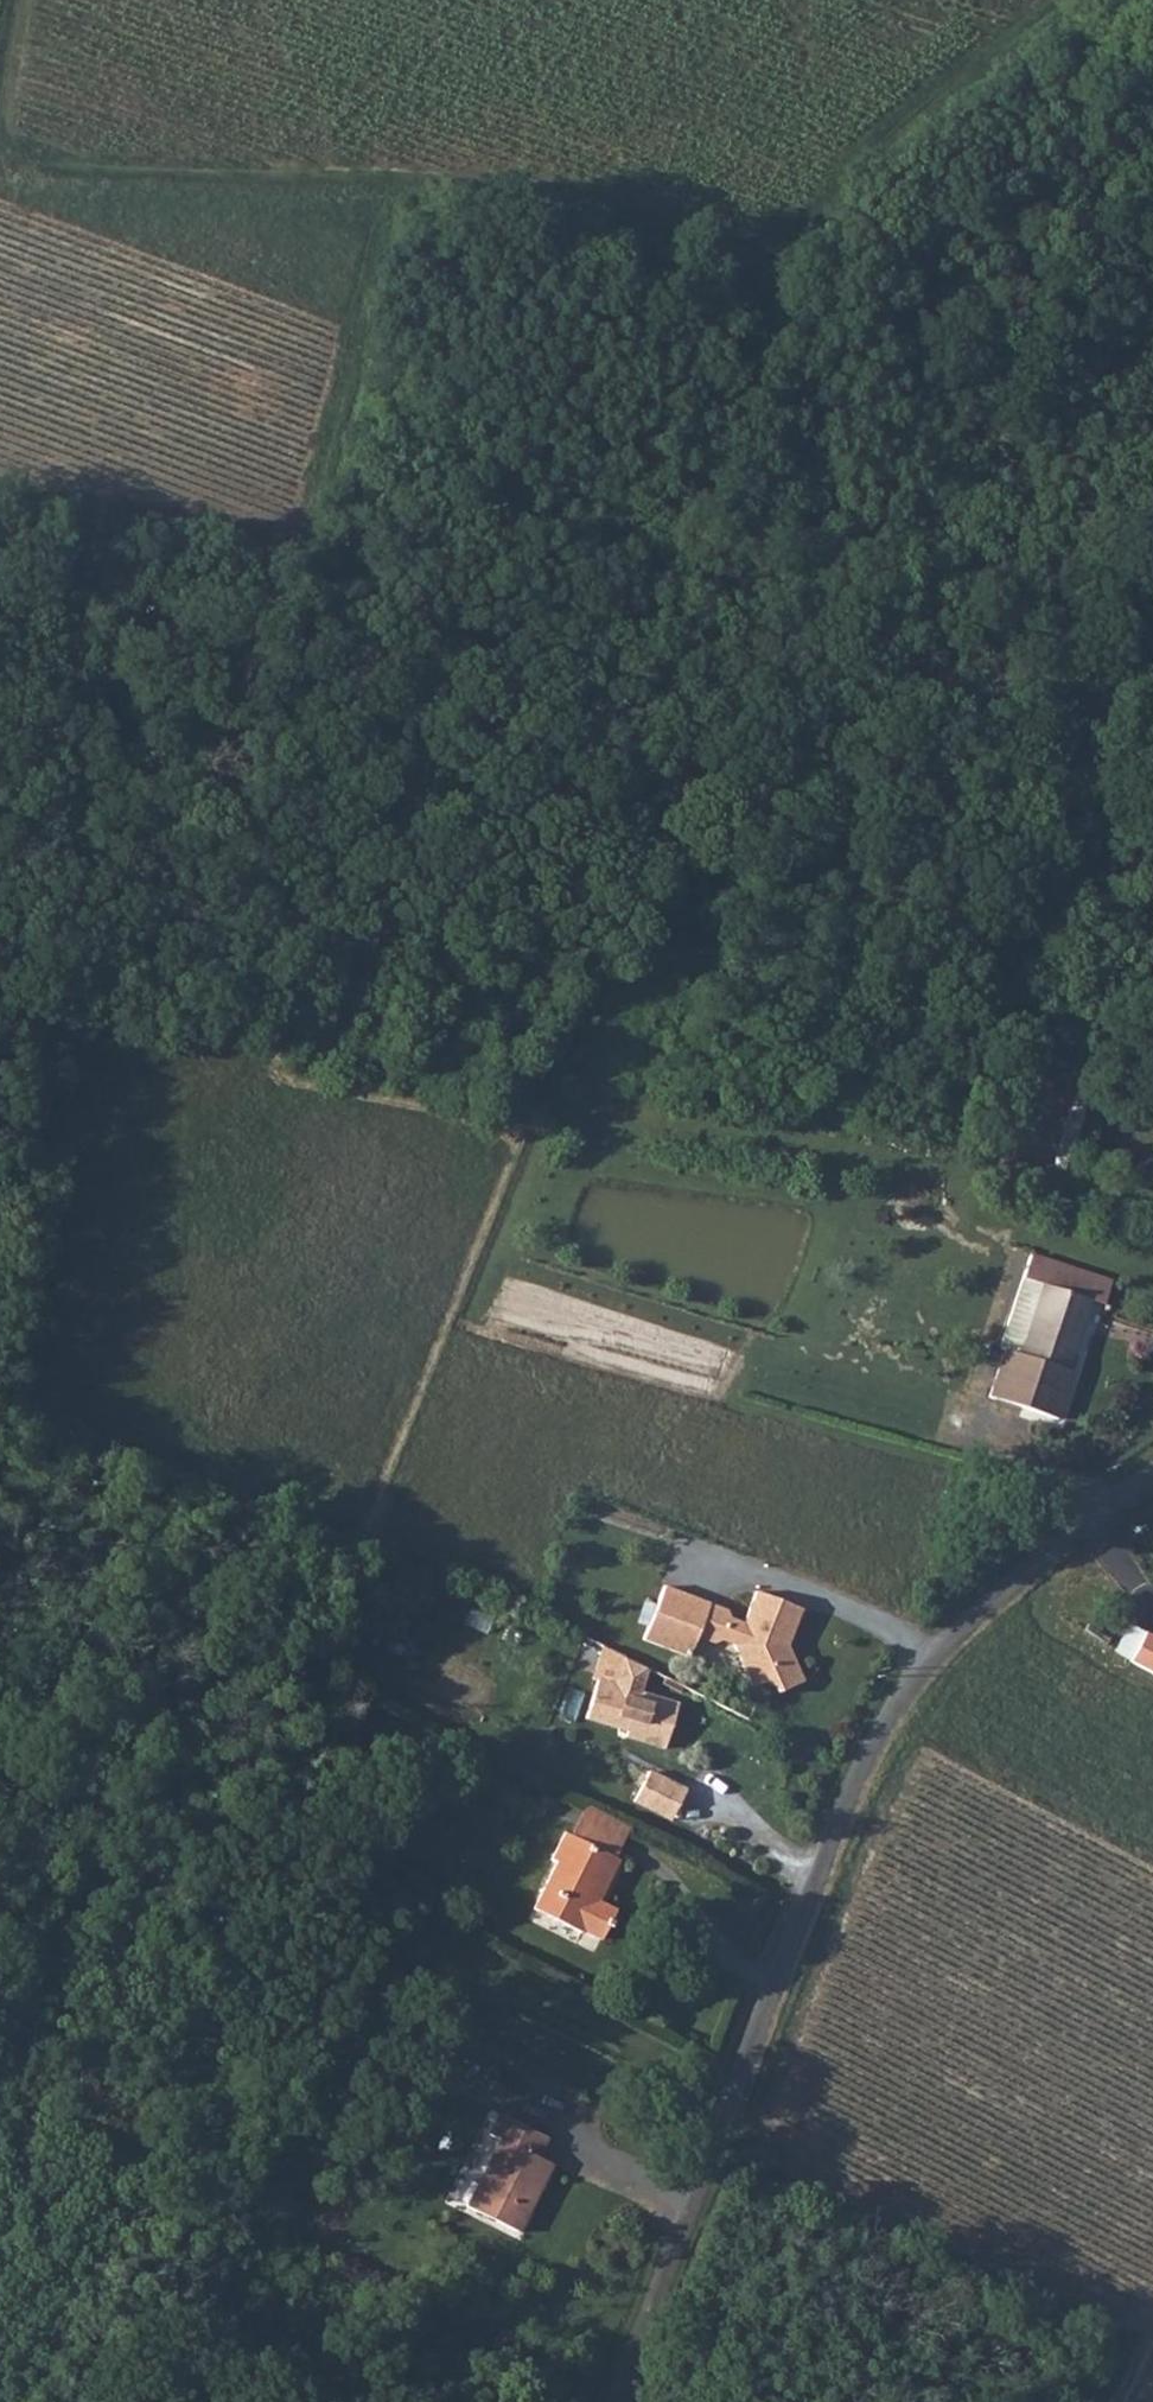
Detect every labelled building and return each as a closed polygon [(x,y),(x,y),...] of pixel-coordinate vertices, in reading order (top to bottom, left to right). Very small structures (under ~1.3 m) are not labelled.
[(1067,1342),(1078,1301),(1085,1277),(1017,1259),(991,1352),(991,1355),(990,1357),(979,1396),(1048,1418),(1062,1372),(1058,1371),(1067,1342)] [(1100,1281),(1085,1277),(1078,1301),(1094,1305),(1100,1281)] [(978,1400),(1047,1421),(1048,1418),(979,1396),(978,1400)] [(685,1653),(693,1632),(709,1639),(717,1635),(731,1641),(749,1681),(762,1681),(774,1685),(776,1688),(800,1680),(783,1641),(797,1605),(752,1587),(739,1619),(726,1613),(722,1606),(664,1585),(642,1637),(685,1653)] [(1152,1677),(1152,1638),(1141,1632),(1125,1663),(1152,1677)] [(682,1702),(646,1688),(654,1666),(627,1653),(618,1682),(601,1677),(591,1705),(633,1721),(630,1728),(667,1742),(682,1702)] [(645,1801),(652,1788),(677,1801),(685,1785),(648,1767),(634,1796),(645,1801)] [(671,1814),(677,1801),(652,1788),(645,1801),(671,1814)] [(588,1799),(570,1834),(613,1855),(630,1820),(588,1799)] [(606,1883),(618,1858),(613,1855),(570,1834),(565,1831),(551,1860),(557,1862),(534,1909),(582,1932),(583,1928),(602,1937),(617,1908),(593,1896),(601,1880),(606,1883)] [(494,2173),(533,2190),(551,2149),(545,2145),(555,2124),(507,2102),(497,2121),(508,2126),(476,2194),(482,2197),(494,2173)] [(559,2152),(551,2149),(533,2190),(541,2193),(559,2152)] [(526,2219),(537,2195),(531,2193),(533,2190),(494,2173),(482,2197),(526,2219)]
